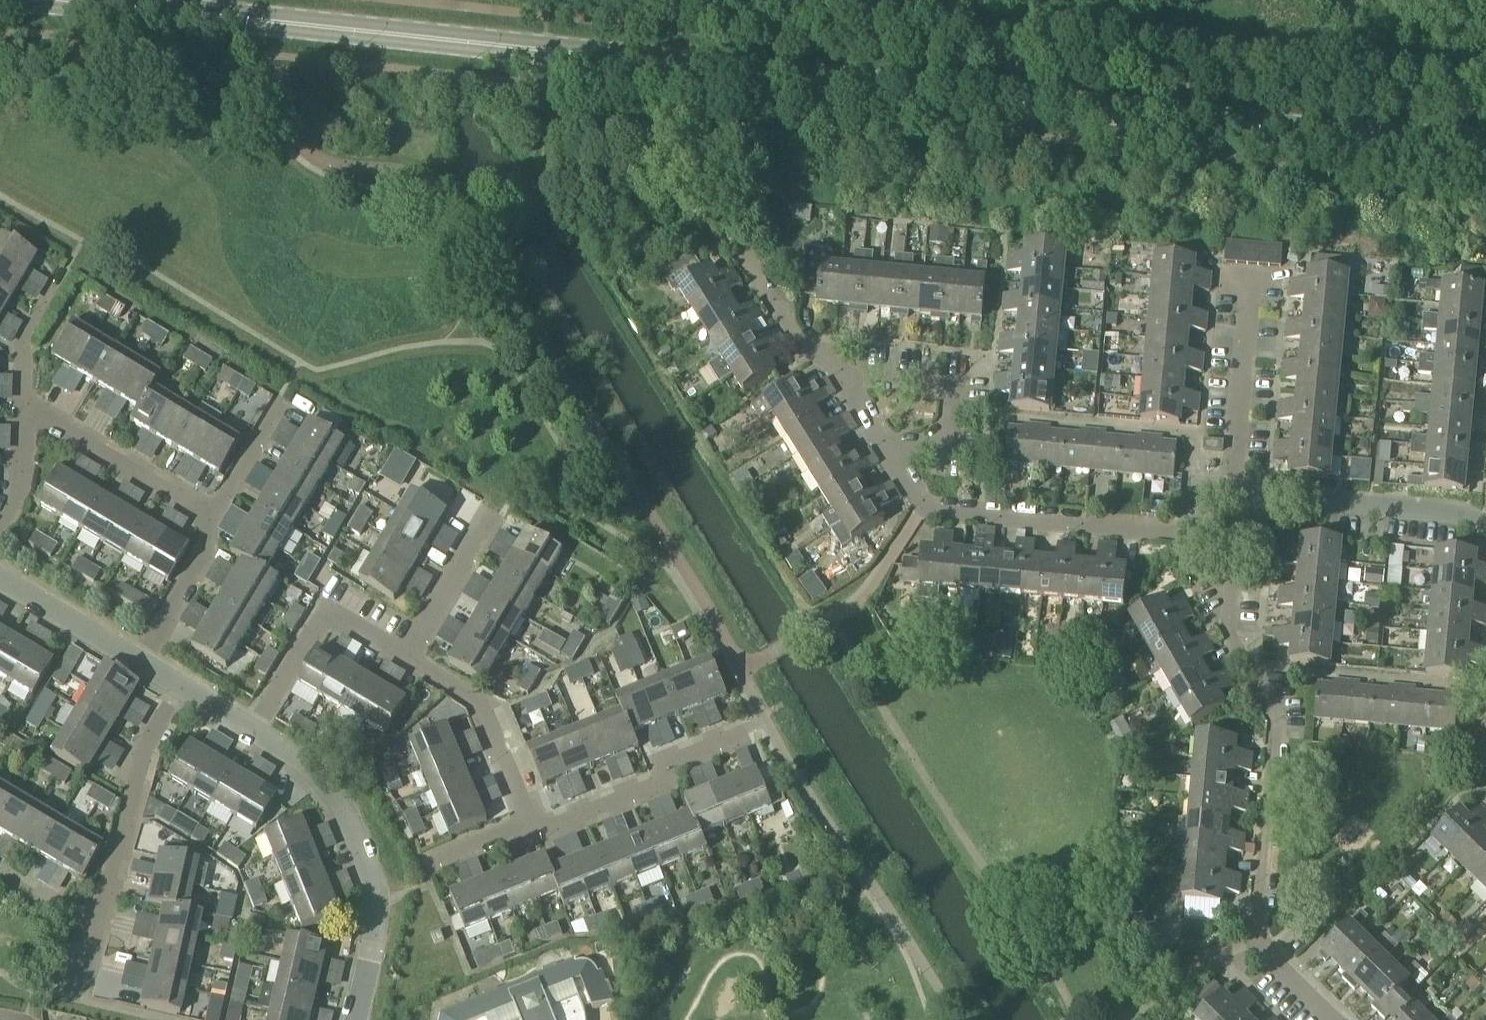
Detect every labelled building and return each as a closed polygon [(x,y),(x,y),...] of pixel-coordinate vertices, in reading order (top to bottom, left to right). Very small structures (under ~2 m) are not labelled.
[(790,220),(809,222),(811,207),(791,205),(790,220)] [(943,245),(945,229),(930,228),(929,244),(943,245)] [(21,280),(34,258),(0,237),(0,268),(21,280)] [(1120,250),(1121,243),(1110,242),(1110,249),(1110,253),(1120,254),(1120,250)] [(1235,264),(1236,243),(1225,242),(1223,263),(1235,264)] [(1246,265),(1248,244),(1236,243),(1235,264),(1246,265)] [(1257,266),(1259,245),(1248,244),(1246,265),(1257,266)] [(1007,256),(1006,265),(1062,270),(1064,248),(1026,245),(1025,258),(1007,256)] [(1269,267),(1270,246),(1259,245),(1257,266),(1269,267)] [(1280,268),(1281,247),(1270,246),(1269,267),(1280,268)] [(808,267),(819,269),(815,310),(826,311),(826,305),(837,306),(841,269),(830,267),(832,249),(810,248),(808,267)] [(841,269),(837,306),(849,308),(848,313),(857,314),(863,252),(854,251),(853,270),(841,269)] [(863,252),(857,314),(866,314),(867,309),(878,310),(882,272),(872,271),(873,253),(863,252)] [(882,272),(878,310),(889,311),(888,317),(898,317),(904,256),(895,255),(892,273),(882,272)] [(904,256),(898,317),(907,318),(908,313),(919,314),(922,276),(913,275),(914,257),(904,256)] [(1155,257),(1153,279),(1209,285),(1210,275),(1192,274),(1193,261),(1155,257)] [(1289,282),(1288,291),(1344,296),(1346,275),(1339,274),(1340,260),(1310,257),(1309,271),(1308,271),(1307,284),(1289,282)] [(922,276),(919,314),(930,315),(929,321),(938,321),(944,260),(935,259),(933,277),(922,276)] [(944,260),(938,321),(947,322),(948,317),(959,318),(963,280),(953,279),(954,261),(944,260)] [(963,280),(959,318),(970,319),(969,325),(980,326),(984,282),(986,282),(988,264),(977,263),(976,281),(963,280)] [(1062,270),(1006,265),(1005,274),(1023,276),(1022,287),(1060,290),(1062,270)] [(8,302),(21,280),(0,268),(0,297),(8,302)] [(677,289),(689,308),(736,278),(731,270),(716,279),(710,269),(677,289)] [(1103,283),(1104,274),(1094,273),(1093,282),(1103,283)] [(1119,287),(1120,275),(1110,274),(1109,286),(1119,287)] [(736,278),(689,308),(700,325),(732,305),(726,295),(741,285),(736,278)] [(1153,279),(1151,299),(1189,303),(1190,291),(1208,293),(1209,285),(1153,279)] [(1441,306),(1479,309),(1480,298),(1485,299),(1485,298),(1485,288),(1425,283),(1425,292),(1442,293),(1441,306)] [(1003,296),(1002,306),(1058,311),(1060,290),(1022,287),(1021,298),(1003,296)] [(1387,300),(1388,291),(1376,290),(1375,299),(1387,300)] [(1344,296),(1288,291),(1288,300),(1305,302),(1304,313),(1342,317),(1344,296)] [(94,309),(104,314),(111,302),(102,296),(94,309)] [(8,302),(0,297),(0,316),(8,302)] [(1151,299),(1149,319),(1205,325),(1206,316),(1188,314),(1189,303),(1151,299)] [(111,302),(104,314),(118,323),(125,310),(111,302)] [(732,305),(700,325),(710,342),(758,312),(753,304),(738,313),(732,305)] [(1058,311),(1002,306),(1001,315),(1019,317),(1018,327),(1056,331),(1058,311)] [(1422,315),(1422,324),(1483,330),(1484,320),(1478,320),(1479,309),(1441,306),(1440,317),(1422,315)] [(758,312),(710,342),(721,360),(754,339),(748,330),(763,320),(758,312)] [(1286,323),(1285,332),(1340,337),(1342,317),(1304,313),(1303,325),(1286,323)] [(1149,319),(1148,340),(1185,343),(1186,333),(1204,334),(1205,325),(1149,319)] [(139,335),(150,342),(157,329),(146,322),(139,335)] [(49,358),(70,371),(91,336),(70,323),(49,358)] [(1483,330),(1422,324),(1421,334),(1438,335),(1437,346),(1476,350),(1477,339),(1482,339),(1483,330)] [(999,337),(998,346),(1054,351),(1056,331),(1018,327),(1017,339),(999,337)] [(157,329),(150,342),(161,349),(169,336),(157,329)] [(1340,337),(1285,332),(1284,341),(1302,343),(1301,354),(1338,358),(1340,337)] [(1105,335),(1103,355),(1116,356),(1118,336),(1105,335)] [(91,336),(70,371),(93,385),(114,350),(91,336)] [(754,339),(721,360),(732,377),(780,347),(775,339),(759,349),(754,339)] [(1148,340),(1146,360),(1201,365),(1202,357),(1184,355),(1185,343),(1148,340)] [(1054,351),(998,346),(998,355),(1015,357),(1014,368),(1052,372),(1054,351)] [(1419,356),(1418,365),(1479,371),(1480,361),(1475,361),(1476,350),(1437,346),(1436,358),(1419,356)] [(780,347),(732,377),(743,395),(776,375),(769,365),(785,355),(780,347)] [(182,361),(193,367),(200,355),(189,348),(182,361)] [(114,350),(93,385),(116,398),(137,363),(114,350)] [(1097,366),(1098,355),(1082,354),(1081,364),(1097,366)] [(1282,363),(1281,372),(1336,378),(1338,358),(1301,354),(1300,365),(1282,363)] [(200,355),(193,367),(205,374),(212,362),(200,355)] [(1146,360),(1144,380),(1182,384),(1183,373),(1200,375),(1201,365),(1146,360)] [(137,363),(116,398),(136,410),(137,411),(150,389),(151,389),(159,376),(137,363)] [(1479,371),(1418,365),(1417,375),(1435,376),(1434,387),(1472,391),(1473,379),(1478,380),(1479,371)] [(995,378),(995,387),(1050,392),(1052,372),(1014,368),(1013,379),(995,378)] [(1336,378),(1281,372),(1280,382),(1298,383),(1297,395),(1335,398),(1336,378)] [(225,387),(239,395),(246,382),(233,374),(225,387)] [(1113,389),(1114,378),(1101,377),(1099,388),(1113,389)] [(796,383),(764,403),(763,401),(752,407),(761,421),(771,415),(776,422),(832,387),(827,379),(803,394),(796,383)] [(1144,380),(1142,401),(1198,406),(1198,397),(1181,395),(1182,384),(1144,380)] [(246,382),(239,395),(248,401),(256,388),(246,382)] [(1134,382),(1133,390),(1119,389),(1118,400),(1141,401),(1143,383),(1134,382)] [(832,387),(776,422),(786,439),(819,419),(813,409),(837,394),(832,387)] [(1050,392),(995,387),(994,396),(1012,398),(1011,410),(1048,414),(1050,392)] [(1415,396),(1414,406),(1475,412),(1476,403),(1471,402),(1472,391),(1434,387),(1433,398),(1415,396)] [(136,410),(128,423),(151,437),(172,402),(151,389),(150,389),(137,411),(136,410)] [(1278,404),(1277,413),(1333,418),(1335,398),(1297,395),(1296,406),(1278,404)] [(1198,406),(1142,401),(1140,422),(1178,426),(1179,413),(1197,415),(1198,406)] [(172,402),(151,437),(174,450),(195,415),(172,402)] [(1475,412),(1414,406),(1413,415),(1431,417),(1430,428),(1468,431),(1469,420),(1475,421),(1475,412)] [(819,419),(786,439),(797,456),(854,421),(849,413),(825,428),(819,419)] [(1333,418),(1277,413),(1276,422),(1294,424),(1293,435),(1331,439),(1333,418)] [(195,415),(174,450),(197,464),(218,429),(195,415)] [(854,421),(797,456),(808,473),(841,453),(835,444),(859,429),(854,421)] [(309,422),(296,445),(330,465),(344,443),(309,422)] [(1004,464),(1032,467),(1036,427),(1023,426),(1022,430),(1007,428),(1004,464)] [(1036,427),(1032,467),(1060,469),(1064,433),(1049,432),(1049,428),(1036,427)] [(710,428),(701,434),(706,442),(716,436),(710,428)] [(1411,437),(1410,446),(1472,452),(1473,443),(1467,443),(1468,431),(1430,428),(1429,439),(1411,437)] [(218,429),(197,464),(217,476),(238,441),(218,429)] [(1064,433),(1060,469),(1089,472),(1092,432),(1079,431),(1078,435),(1064,433)] [(1092,432),(1089,472),(1116,475),(1120,439),(1105,438),(1106,433),(1092,432)] [(1274,445),(1274,454),(1329,459),(1331,439),(1293,435),(1292,447),(1274,445)] [(1120,439),(1116,475),(1144,477),(1148,437),(1134,436),(1134,440),(1120,439)] [(1148,437),(1144,477),(1173,480),(1176,444),(1161,443),(1161,438),(1148,437)] [(1203,441),(1202,452),(1222,454),(1223,443),(1203,441)] [(296,445),(283,466),(317,487),(330,465),(296,445)] [(1472,452),(1410,446),(1409,455),(1427,457),(1426,468),(1464,472),(1465,461),(1471,461),(1472,452)] [(841,453),(808,473),(819,491),(874,456),(870,448),(847,463),(841,453)] [(397,453),(382,477),(399,487),(413,463),(397,453)] [(1329,459),(1274,454),(1273,463),(1290,464),(1289,477),(1327,481),(1329,459)] [(874,456),(819,491),(830,508),(862,488),(857,478),(879,464),(874,456)] [(1352,461),(1350,483),(1369,485),(1371,463),(1352,461)] [(283,466),(270,488),(304,509),(317,487),(283,466)] [(1406,488),(1424,490),(1468,494),(1469,484),(1463,483),(1464,472),(1426,468),(1425,481),(1407,479),(1406,488)] [(35,505),(57,518),(78,484),(56,471),(35,505)] [(744,472),(732,479),(738,489),(751,482),(744,472)] [(366,487),(354,480),(347,491),(360,498),(363,493),(366,487)] [(862,488),(830,508),(832,512),(823,518),(831,531),(840,525),(841,525),(896,491),(891,483),(868,497),(862,488)] [(78,484),(57,518),(79,531),(100,497),(78,484)] [(740,492),(747,503),(760,495),(753,484),(740,492)] [(270,488),(256,510),(291,530),(304,509),(270,488)] [(1022,490),(1004,488),(1002,500),(1021,502),(1022,490)] [(896,491),(841,525),(852,544),(885,523),(878,513),(901,498),(896,491)] [(410,492),(397,515),(432,536),(445,513),(410,492)] [(100,497),(79,531),(102,545),(123,511),(100,497)] [(1151,504),(1150,516),(1163,517),(1165,506),(1151,504)] [(360,507),(353,518),(366,526),(373,514),(360,507)] [(256,510),(243,532),(278,552),(291,530),(256,510)] [(123,511),(102,545),(123,558),(143,523),(123,511)] [(335,511),(328,523),(341,530),(347,519),(335,511)] [(397,515),(384,537),(419,557),(432,536),(397,515)] [(366,526),(353,518),(347,530),(359,537),(366,526)] [(143,523),(123,558),(144,571),(165,536),(143,523)] [(341,530),(328,523),(321,534),(334,542),(341,530)] [(962,554),(959,592),(979,594),(984,539),(985,529),(977,529),(974,555),(962,554)] [(243,532),(230,554),(243,562),(243,561),(265,574),(266,572),(278,552),(243,532)] [(526,532),(513,554),(548,575),(561,552),(526,532)] [(27,545),(38,552),(45,539),(34,533),(27,545)] [(944,535),(935,534),(933,552),(921,551),(920,561),(903,560),(901,586),(917,587),(916,600),(937,602),(938,590),(944,535)] [(944,535),(938,590),(959,592),(962,554),(951,553),(953,536),(944,535)] [(165,536),(144,571),(166,584),(187,549),(165,536)] [(384,537),(372,558),(407,579),(419,557),(384,537)] [(770,545),(774,552),(786,545),(782,538),(777,541),(770,545)] [(45,539),(38,552),(50,559),(58,546),(45,539)] [(984,539),(979,594),(999,596),(1003,558),(992,557),(994,540),(984,539)] [(1283,549),(1282,558),(1337,564),(1339,542),(1302,539),(1301,551),(1283,549)] [(1003,558),(999,596),(1020,598),(1025,542),(1016,542),(1015,559),(1003,558)] [(1025,542),(1020,598),(1040,600),(1044,562),(1032,561),(1034,543),(1025,542)] [(1044,562),(1040,600),(1060,602),(1066,546),(1057,545),(1055,563),(1044,562)] [(1066,546),(1060,602),(1080,604),(1084,565),(1073,564),(1075,547),(1066,546)] [(1084,565),(1080,604),(1101,606),(1106,550),(1097,549),(1096,566),(1084,565)] [(1410,591),(1411,549),(1394,549),(1393,591),(1410,591)] [(340,570),(347,558),(334,550),(327,562),(334,567),(340,570)] [(1106,550),(1101,606),(1123,608),(1126,569),(1114,568),(1116,550),(1106,550)] [(1435,573),(1485,577),(1485,568),(1473,567),(1474,555),(1437,551),(1435,573)] [(783,562),(790,573),(803,564),(796,553),(783,562)] [(513,554),(500,576),(535,597),(548,575),(513,554)] [(308,555),(302,567),(314,574),(321,563),(308,555)] [(70,571),(82,578),(90,566),(78,558),(70,571)] [(407,579),(372,558),(359,581),(394,601),(407,579)] [(1337,564),(1282,558),(1281,568),(1299,569),(1298,581),(1335,584),(1337,564)] [(243,562),(230,582),(265,603),(279,580),(266,572),(265,574),(243,561),(243,562)] [(90,566),(82,578),(93,585),(101,572),(90,566)] [(314,574),(302,567),(294,578),(307,586),(314,574)] [(1384,574),(1364,572),(1363,587),(1382,589),(1384,574)] [(1433,593),(1471,597),(1472,585),(1485,587),(1485,577),(1435,573),(1433,593)] [(500,576),(487,598),(522,618),(535,597),(500,576)] [(1279,590),(1278,599),(1333,605),(1335,584),(1298,581),(1297,592),(1279,590)] [(230,582),(217,604),(252,625),(265,603),(230,582)] [(113,597),(124,604),(132,591),(121,584),(113,597)] [(132,591),(124,604),(136,610),(144,598),(132,591)] [(1431,613),(1485,619),(1485,609),(1469,608),(1471,597),(1433,593),(1431,613)] [(1363,606),(1378,607),(1379,596),(1364,595),(1363,606)] [(611,597),(604,609),(617,616),(624,604),(623,604),(611,597)] [(487,598),(474,619),(509,640),(522,618),(487,598)] [(632,603),(631,603),(637,616),(648,612),(644,602),(643,599),(640,600),(632,603)] [(1333,605),(1278,599),(1277,608),(1295,610),(1294,621),(1332,625),(1333,605)] [(1159,602),(1140,613),(1129,619),(1140,638),(1189,610),(1184,602),(1169,611),(1163,600),(1159,602)] [(217,604),(204,626),(239,647),(252,625),(217,604)] [(294,605),(287,617),(299,624),(307,612),(294,605)] [(617,616),(604,609),(597,620),(609,627),(610,627),(617,616)] [(1189,610),(1140,638),(1150,656),(1184,636),(1178,627),(1194,618),(1189,610)] [(1364,627),(1378,628),(1380,614),(1366,613),(1364,627)] [(1429,634),(1467,637),(1468,626),(1485,628),(1485,624),(1485,619),(1431,613),(1429,634)] [(299,624),(287,617),(280,628),(293,635),(299,624)] [(474,619),(461,641),(496,662),(509,640),(474,619)] [(1275,638),(1274,640),(1330,645),(1332,625),(1294,621),(1293,632),(1267,630),(1266,638),(1275,638)] [(683,624),(670,629),(676,643),(688,638),(683,624)] [(239,647),(204,626),(190,648),(225,669),(239,647)] [(676,643),(670,629),(658,635),(664,648),(676,643)] [(1367,643),(1376,643),(1378,630),(1368,630),(1367,643)] [(574,632),(566,645),(579,652),(587,640),(585,639),(574,632)] [(1429,634),(1427,654),(1483,659),(1484,650),(1466,649),(1467,637),(1429,634)] [(1012,637),(997,636),(995,659),(1010,661),(1012,637)] [(1140,662),(1150,679),(1209,645),(1205,637),(1189,646),(1184,636),(1150,656),(1151,657),(1140,662)] [(0,648),(0,680),(8,685),(28,650),(7,637),(0,648)] [(1330,645),(1274,640),(1274,649),(1291,651),(1290,663),(1328,667),(1330,645)] [(496,662),(461,641),(448,664),(483,684),(496,662)] [(636,643),(623,648),(629,662),(641,657),(636,643)] [(579,652),(566,645),(560,656),(571,662),(573,663),(579,652)] [(1209,645),(1150,679),(1160,673),(1170,691),(1204,672),(1198,662),(1213,653),(1209,645)] [(629,662),(623,648),(611,654),(616,667),(629,662)] [(268,649),(261,660),(273,667),(280,656),(268,649)] [(297,685),(320,698),(340,663),(318,649),(297,685)] [(28,650),(8,685),(30,698),(51,664),(28,650)] [(1483,659),(1427,654),(1425,676),(1463,679),(1464,667),(1482,668),(1483,659)] [(63,657),(58,667),(70,674),(76,665),(63,657)] [(273,667),(261,660),(254,672),(267,679),(273,667)] [(710,660),(687,670),(702,707),(725,697),(710,660)] [(589,662),(576,667),(582,681),(595,676),(589,662)] [(340,663),(320,698),(342,711),(363,676),(340,663)] [(102,665),(90,686),(124,706),(137,686),(102,665)] [(529,666),(522,677),(535,685),(542,674),(529,666)] [(70,674),(58,667),(50,680),(62,688),(70,674)] [(582,681),(576,667),(564,673),(570,686),(582,681)] [(687,670),(663,679),(678,716),(702,707),(687,670)] [(1204,672),(1170,691),(1180,709),(1229,681),(1225,673),(1209,682),(1204,672)] [(363,676),(342,711),(365,725),(386,690),(363,676)] [(535,685),(522,677),(515,689),(528,696),(535,685)] [(663,679),(640,689),(655,726),(678,716),(663,679)] [(1093,688),(1101,700),(1113,693),(1106,681),(1093,688)] [(1229,681),(1180,709),(1191,728),(1225,709),(1218,698),(1234,689),(1229,681)] [(1313,720),(1340,722),(1344,682),(1329,681),(1329,686),(1316,684),(1313,720)] [(1344,682),(1340,722),(1369,725),(1373,690),(1359,688),(1359,683),(1344,682)] [(90,686),(76,708),(111,729),(124,706),(90,686)] [(1373,690),(1369,725),(1397,728),(1401,687),(1388,686),(1388,691),(1373,690)] [(1401,687),(1397,728),(1425,730),(1428,695),(1414,693),(1414,689),(1401,687)] [(615,699),(621,712),(622,712),(637,749),(638,749),(632,735),(655,726),(640,689),(615,699)] [(386,690),(365,725),(386,737),(406,702),(386,690)] [(1428,695),(1425,730),(1454,733),(1457,692),(1443,691),(1443,696),(1428,695)] [(547,694),(534,699),(540,713),(553,708),(547,694)] [(540,713),(534,699),(522,704),(527,718),(540,713)] [(37,701),(31,712),(43,720),(50,709),(37,701)] [(131,725),(148,732),(156,711),(139,704),(131,725)] [(76,708),(62,731),(97,752),(111,729),(76,708)] [(43,720),(31,712),(24,724),(36,731),(43,720)] [(621,712),(598,722),(614,759),(637,749),(622,712),(621,712)] [(287,728),(298,734),(306,721),(295,715),(287,728)] [(306,721),(298,734),(311,741),(312,738),(318,729),(306,721)] [(598,722),(575,731),(590,768),(614,759),(598,722)] [(1476,737),(1483,744),(1485,741),(1485,726),(1476,737)] [(409,742),(419,767),(457,751),(447,727),(409,742)] [(97,752),(62,731),(49,754),(84,775),(97,752)] [(575,731),(551,741),(566,778),(590,768),(575,731)] [(8,753),(16,740),(5,734),(0,743),(0,748),(8,753)] [(333,750),(345,757),(353,745),(341,738),(333,750)] [(1197,738),(1195,760),(1251,765),(1252,755),(1234,754),(1235,741),(1197,738)] [(1348,747),(1349,739),(1340,738),(1339,747),(1348,747)] [(16,740),(8,753),(21,761),(28,748),(16,740)] [(566,778),(551,741),(527,751),(542,788),(566,778)] [(166,778),(188,792),(209,757),(187,744),(166,778)] [(353,745),(345,757),(356,763),(359,759),(363,751),(353,745)] [(457,751),(419,767),(429,790),(466,775),(457,751)] [(209,757),(188,792),(211,806),(232,771),(209,757)] [(41,773),(52,779),(60,766),(49,760),(41,773)] [(1195,760),(1193,780),(1231,784),(1232,773),(1250,774),(1251,765),(1195,760)] [(379,770),(384,781),(397,776),(393,764),(379,770)] [(60,766),(52,779),(64,787),(72,774),(60,766)] [(232,771),(211,806),(233,819),(254,785),(232,771)] [(755,771),(733,780),(748,817),(770,808),(755,771)] [(466,775),(429,790),(439,813),(476,798),(466,775)] [(397,776),(384,781),(389,795),(403,789),(397,776)] [(733,780),(709,790),(724,827),(748,817),(733,780)] [(1193,780),(1191,800),(1247,806),(1248,796),(1230,795),(1231,784),(1193,780)] [(254,785),(233,819),(254,832),(275,797),(254,785)] [(85,799),(95,805),(103,792),(92,786),(85,799)] [(13,795),(0,787),(0,817),(13,795)] [(684,800),(689,814),(690,813),(700,837),(724,827),(709,790),(684,800)] [(103,792),(95,805),(108,812),(116,800),(103,792)] [(0,817),(0,835),(14,843),(35,808),(13,795),(0,817)] [(476,798),(439,813),(449,837),(486,822),(476,798)] [(1191,800),(1189,821),(1228,825),(1229,813),(1246,815),(1247,806),(1191,800)] [(35,808),(14,843),(35,855),(55,820),(35,808)] [(170,828),(177,815),(164,808),(157,820),(170,828)] [(1447,855),(1485,816),(1485,814),(1480,809),(1468,821),(1458,812),(1432,840),(1447,855)] [(402,815),(407,826),(420,821),(416,810),(402,815)] [(689,814),(667,823),(682,860),(706,850),(700,837),(690,813),(689,814)] [(1447,855),(1462,869),(1485,845),(1485,839),(1481,834),(1485,829),(1485,816),(1447,855)] [(55,820),(35,855),(57,869),(78,834),(55,820)] [(179,834),(189,840),(197,828),(186,821),(179,834)] [(262,836),(272,860),(309,845),(299,821),(262,836)] [(420,821),(407,826),(413,840),(426,834),(420,821)] [(1189,821),(1188,841),(1244,847),(1244,838),(1227,836),(1228,825),(1189,821)] [(667,823),(643,833),(659,870),(682,860),(667,823)] [(197,828),(189,840),(201,847),(209,835),(197,828)] [(643,833),(620,842),(635,879),(659,870),(643,833)] [(78,834),(57,869),(80,882),(100,847),(78,834)] [(1188,841),(1186,862),(1224,865),(1225,854),(1243,856),(1244,847),(1188,841)] [(620,842),(596,852),(612,889),(635,879),(620,842)] [(216,856),(227,863),(235,852),(224,844),(216,856)] [(309,845),(272,860),(281,883),(318,868),(309,845)] [(1462,869),(1477,883),(1485,874),(1485,845),(1462,869)] [(238,871),(246,859),(235,852),(227,863),(238,871)] [(596,852),(573,861),(588,899),(612,889),(596,852)] [(193,879),(197,863),(157,854),(151,880),(191,889),(191,888),(202,890),(204,876),(196,874),(195,879),(193,879)] [(545,856),(520,866),(535,904),(558,895),(559,894),(550,871),(545,856)] [(573,861),(550,871),(559,894),(558,895),(564,908),(588,899),(573,861)] [(1186,862),(1184,882),(1240,887),(1241,878),(1223,876),(1224,865),(1186,862)] [(1120,874),(1121,865),(1108,864),(1108,872),(1108,873),(1120,874)] [(520,866),(497,876),(512,913),(535,904),(520,866)] [(318,868),(281,883),(290,907),(328,892),(318,868)] [(784,878),(790,893),(803,887),(797,873),(784,878)] [(1477,883),(1485,893),(1485,874),(1477,883)] [(497,876),(474,885),(489,923),(512,913),(497,876)] [(1406,892),(1391,877),(1384,883),(1400,899),(1406,892)] [(1411,892),(1416,887),(1406,877),(1401,882),(1411,892)] [(191,889),(151,880),(146,905),(160,909),(161,907),(186,913),(186,912),(191,889)] [(243,886),(247,897),(261,891),(256,880),(243,886)] [(759,880),(748,885),(753,899),(765,895),(759,880)] [(1240,887),(1184,882),(1182,903),(1186,903),(1184,919),(1218,922),(1221,894),(1239,896),(1240,887)] [(1418,884),(1416,887),(1411,892),(1414,895),(1417,898),(1424,890),(1418,884)] [(489,923),(474,885),(449,895),(464,933),(489,923)] [(753,899),(748,885),(734,891),(741,904),(753,899)] [(708,890),(696,895),(702,909),(714,904),(708,890)] [(261,891),(247,897),(253,911),(267,905),(261,891)] [(328,892),(290,907),(300,931),(337,916),(328,892)] [(234,898),(219,895),(216,908),(231,911),(234,898)] [(702,909),(696,895),(683,901),(690,914),(702,909)] [(658,900),(646,905),(651,919),(664,914),(658,900)] [(651,919),(646,905),(633,910),(639,924),(651,919)] [(160,909),(155,932),(195,941),(200,915),(186,912),(186,913),(161,907),(160,909)] [(1329,960),(1337,968),(1363,940),(1355,932),(1368,918),(1361,912),(1317,956),(1325,964),(1329,960)] [(608,913),(596,918),(602,932),(614,927),(608,913)] [(260,932),(263,918),(252,916),(249,915),(246,928),(260,932)] [(1134,945),(1149,941),(1145,927),(1145,926),(1142,916),(1127,921),(1128,924),(1134,945)] [(1448,916),(1441,922),(1448,929),(1455,922),(1448,916)] [(602,932),(596,918),(583,923),(589,937),(602,932)] [(558,924),(545,929),(551,942),(563,937),(558,924)] [(1466,924),(1456,935),(1463,942),(1473,931),(1466,924)] [(260,932),(246,928),(243,942),(257,945),(260,932)] [(551,942),(545,929),(533,934),(538,947),(551,942)] [(155,932),(150,957),(189,966),(195,941),(155,932)] [(433,945),(443,942),(439,932),(430,936),(433,945)] [(224,934),(221,947),(236,951),(239,938),(226,935),(224,934)] [(1363,940),(1337,968),(1345,976),(1341,979),(1347,986),(1391,942),(1384,935),(1371,948),(1363,940)] [(285,937),(280,961),(319,970),(325,946),(285,937)] [(1391,942),(1347,986),(1354,993),(1358,989),(1366,996),(1392,969),(1384,961),(1397,948),(1391,942)] [(510,943),(499,947),(504,961),(516,957),(510,943)] [(236,951),(221,947),(219,960),(233,964),(236,951)] [(504,961),(499,947),(486,953),(491,967),(504,961)] [(150,957),(144,981),(184,990),(189,966),(150,957)] [(574,960),(440,1014),(439,1019),(585,1019),(585,1017),(584,1014),(582,1010),(590,1006),(592,1011),(613,1003),(601,971),(597,973),(593,967),(588,964),(582,963),(576,964),(574,960)] [(280,961),(274,986),(313,994),(319,970),(280,961)] [(348,990),(351,966),(331,963),(328,987),(348,990)] [(1392,969),(1366,996),(1374,1004),(1370,1008),(1377,1015),(1398,994),(1411,981),(1421,971),(1414,965),(1402,978),(1392,969)] [(237,966),(235,977),(249,980),(252,969),(237,966)] [(249,980),(235,977),(231,992),(246,995),(249,980)] [(1472,996),(1480,988),(1471,980),(1464,988),(1472,996)] [(184,990),(144,981),(138,1007),(178,1016),(184,990)] [(1418,987),(1411,981),(1398,994),(1405,1001),(1418,987)] [(213,983),(210,996),(225,999),(227,986),(213,983)] [(1222,996),(1210,985),(1195,1000),(1206,1011),(1222,996)] [(274,986),(268,1010),(308,1019),(313,994),(274,986)] [(1249,998),(1242,992),(1230,1004),(1222,996),(1206,1011),(1198,1019),(1228,1019),(1249,998)] [(1412,1008),(1412,1007),(1408,1003),(1405,1001),(1398,994),(1377,1015),(1382,1019),(1386,1019),(1388,1018),(1390,1019),(1400,1019),(1412,1008)] [(1419,1014),(1432,1001),(1425,994),(1412,1007),(1412,1008),(1400,1019),(1425,1019),(1419,1014)] [(225,999),(210,996),(207,1009),(222,1013),(225,999)] [(1228,1019),(1246,1019),(1243,1017),(1255,1005),(1249,998),(1228,1019)] [(268,1010),(266,1019),(308,1019),(268,1010)]
